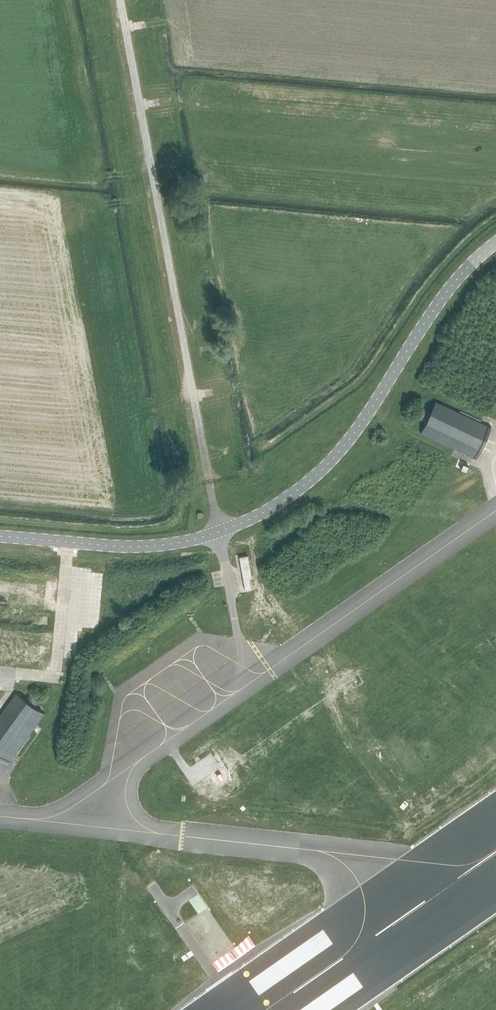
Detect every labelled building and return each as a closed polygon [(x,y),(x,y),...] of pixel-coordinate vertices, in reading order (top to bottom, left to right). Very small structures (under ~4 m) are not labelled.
[(476,420),(435,401),(431,410),(425,408),(418,421),(425,424),(420,433),(455,449),(476,459),(491,427),(480,422),(478,421),(479,420),(476,419),(476,420)] [(463,464),(460,469),(466,472),(468,466),(463,464)] [(251,589),(250,586),(249,579),(252,578),(247,555),(239,557),(245,591),(251,590),(251,589)] [(8,763),(13,757),(15,754),(16,752),(18,753),(19,750),(18,750),(44,713),(36,707),(40,701),(34,697),(28,693),(25,697),(24,699),(16,693),(0,714),(0,758),(8,763)]
